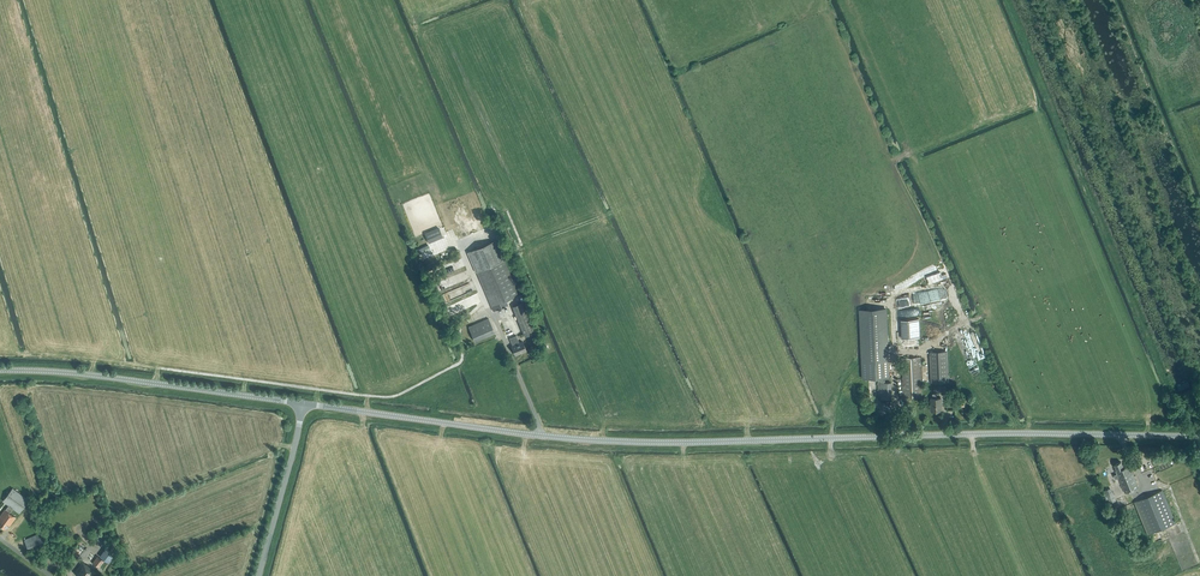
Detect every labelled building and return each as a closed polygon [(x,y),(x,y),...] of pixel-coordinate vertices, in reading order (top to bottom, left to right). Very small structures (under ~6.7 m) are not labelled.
[(477,203),(457,205),(458,220),(462,220),(462,225),(478,224),(477,203)] [(429,242),(443,236),(439,228),(425,234),(429,242)] [(519,295),(504,260),(495,240),(468,252),(493,311),(508,305),(506,300),(519,295)] [(437,282),(440,290),(468,279),(465,271),(437,282)] [(459,302),(448,307),(451,315),(463,310),(459,302)] [(534,332),(522,302),(513,306),(525,336),(534,332)] [(862,378),(888,377),(885,309),(858,310),(862,378)] [(475,341),(495,333),(488,318),(468,327),(475,341)] [(902,345),(919,344),(918,326),(900,326),(902,345)] [(519,343),(517,338),(516,335),(509,338),(512,345),(511,346),(515,355),(526,350),(523,341),(519,343)] [(979,372),(969,348),(962,351),(971,375),(979,372)] [(949,381),(947,350),(929,351),(931,382),(949,381)] [(920,357),(901,358),(903,397),(922,396),(920,357)] [(891,382),(884,382),(884,379),(877,379),(878,399),(892,399),(891,382)] [(1191,389),(1189,383),(1188,381),(1178,385),(1180,392),(1191,389)] [(931,411),(942,411),(941,398),(937,398),(936,394),(933,394),(933,398),(931,398),(931,411)] [(1126,493),(1140,487),(1130,465),(1123,467),(1121,462),(1115,464),(1117,470),(1116,471),(1117,474),(1114,475),(1116,479),(1119,478),(1126,493)] [(13,508),(20,513),(29,500),(13,488),(3,501),(9,505),(6,510),(5,509),(0,516),(0,525),(5,529),(8,525),(9,526),(16,517),(10,513),(13,508)] [(1116,500),(1111,488),(1105,490),(1110,503),(1116,500)] [(1148,534),(1176,523),(1162,490),(1134,501),(1148,534)] [(101,532),(96,538),(107,547),(111,550),(112,549),(116,544),(101,532)] [(46,543),(41,533),(24,540),(28,550),(46,543)] [(107,547),(101,557),(109,563),(116,553),(112,549),(111,550),(107,547)] [(99,567),(105,560),(98,555),(93,562),(99,567)] [(96,571),(82,561),(74,572),(79,575),(92,575),(96,571)]
